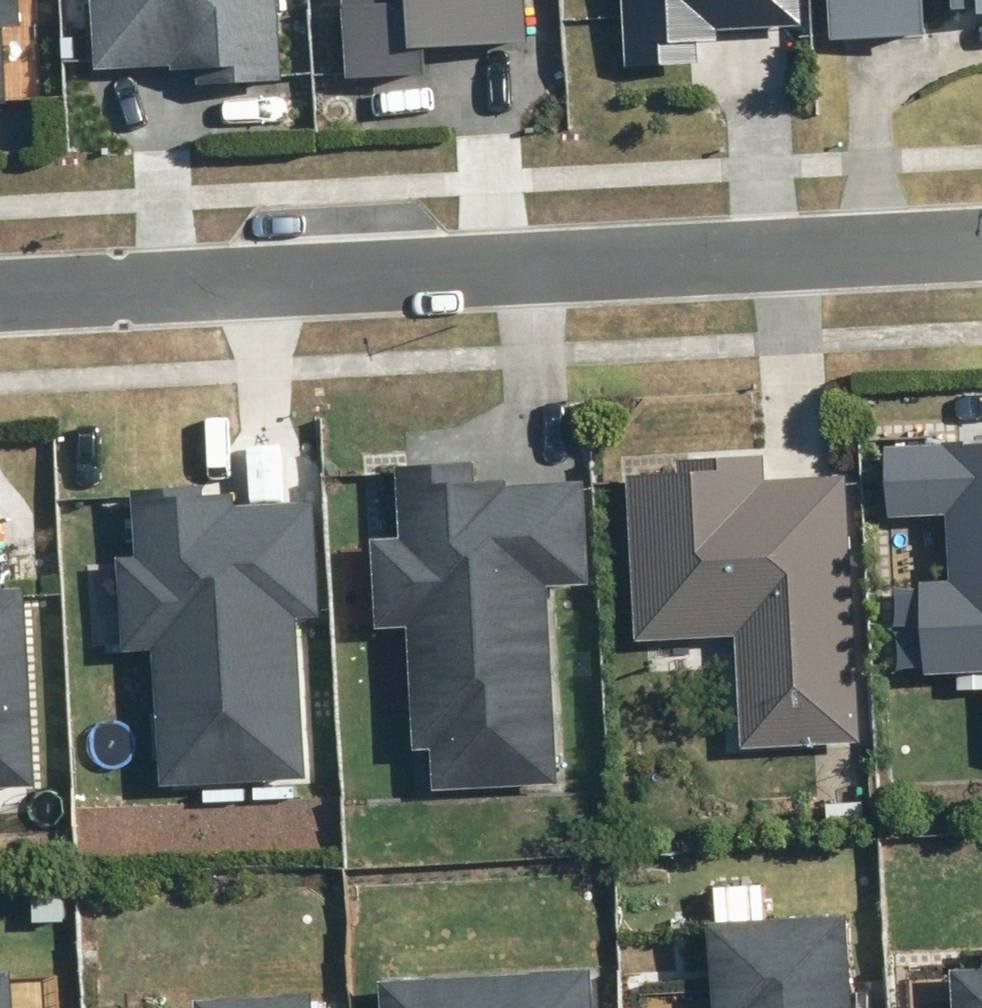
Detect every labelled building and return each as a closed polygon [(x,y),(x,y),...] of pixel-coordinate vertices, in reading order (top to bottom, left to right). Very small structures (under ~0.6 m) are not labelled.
[(15,118),(10,29),(30,28),(29,0),(0,0),(0,118),(15,118)] [(101,72),(204,68),(205,87),(289,84),(286,0),(98,0),(101,72)] [(352,81),(437,78),(436,52),(532,48),(530,0),(350,0),(352,81)] [(631,69),(705,66),(704,45),(724,44),(724,33),(809,29),(808,0),(628,0),(631,69)] [(828,39),(925,35),(924,0),(826,0),(828,39)] [(892,450),(895,518),(953,516),(956,580),(927,582),(931,673),(981,671),(981,446),(892,450)] [(746,749),(867,743),(852,476),(771,480),(770,456),(684,461),(684,476),(633,479),(642,642),(739,637),(746,749)] [(440,788),(563,782),(554,588),(595,586),(589,482),(482,487),(481,463),(402,466),(405,538),(378,540),(383,632),(415,630),(421,748),(438,747),(440,788)] [(159,784),(305,777),(297,618),(318,617),(313,502),(233,506),(233,495),(202,497),(201,488),(132,491),(135,557),(116,558),(120,649),(152,648),(159,784)] [(41,788),(32,589),(6,590),(3,516),(0,516),(0,789),(41,788)] [(854,916),(717,922),(721,1007),(858,1007),(854,916)] [(0,960),(0,1007),(20,1007),(18,960),(0,960)] [(598,965),(384,975),(386,1007),(600,1007),(598,965)] [(956,971),(958,1007),(981,1007),(981,970),(956,971)] [(318,995),(204,1000),(204,1007),(319,1007),(318,995)]
